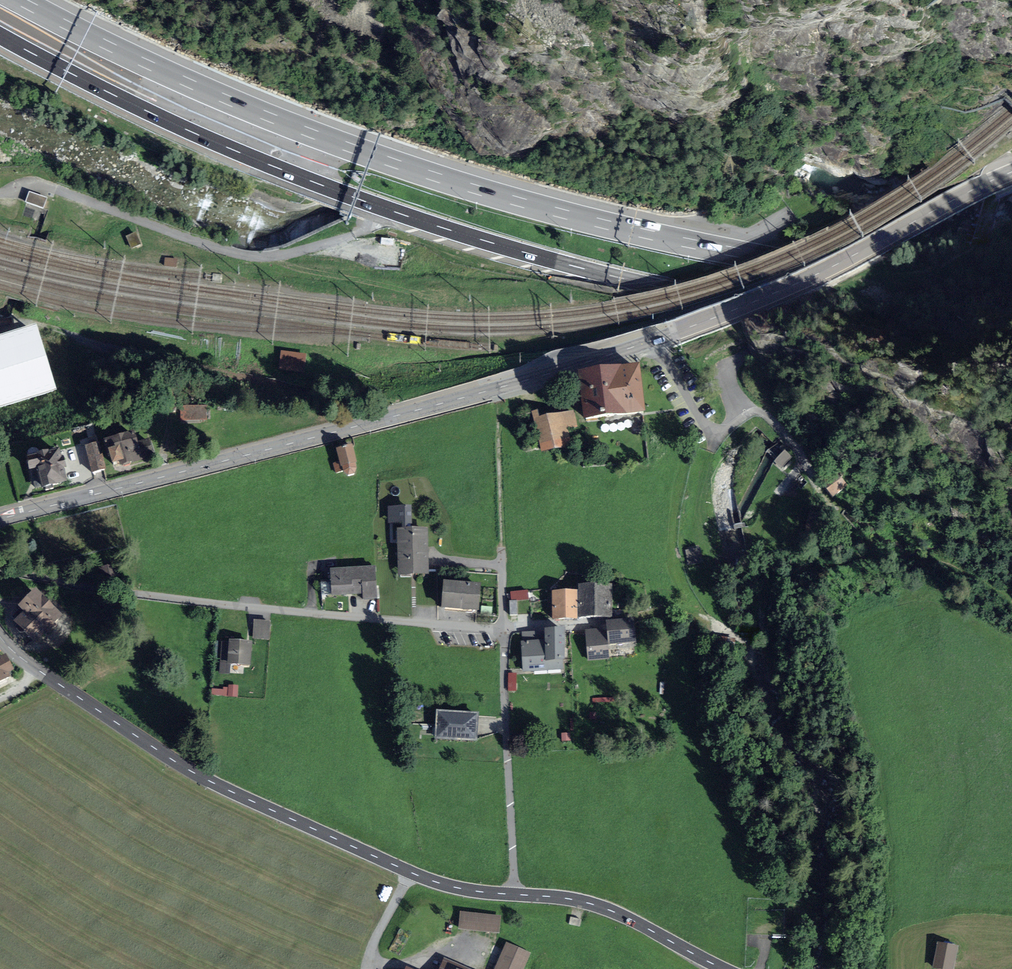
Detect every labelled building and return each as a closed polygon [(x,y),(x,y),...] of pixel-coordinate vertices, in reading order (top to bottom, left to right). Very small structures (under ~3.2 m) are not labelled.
[(165,258),(164,266),(176,268),(177,259),(165,258)] [(36,328),(0,339),(0,410),(56,393),(36,328)] [(638,370),(584,374),(588,419),(642,414),(638,370)] [(574,411),(533,420),(541,454),(572,447),(568,429),(578,427),(574,411)] [(142,458),(135,433),(105,441),(112,467),(142,458)] [(99,443),(85,447),(92,474),(106,471),(99,443)] [(352,446),(336,450),(339,462),(333,464),(336,473),(344,471),(344,474),(348,477),(355,474),(357,469),(355,464),(357,464),(352,446)] [(62,450),(26,458),(33,490),(69,482),(62,450)] [(834,500),(849,487),(837,474),(823,487),(834,500)] [(427,529),(397,530),(399,575),(428,574),(427,529)] [(700,546),(685,549),(688,568),(704,565),(700,546)] [(375,567),(331,569),(332,595),(362,594),(363,599),(377,598),(375,567)] [(479,586),(444,583),(442,609),(477,612),(479,586)] [(578,586),(578,593),(578,619),(612,619),(612,586),(578,586)] [(63,618),(38,591),(19,608),(24,614),(12,624),(31,646),(63,618)] [(578,593),(552,593),(552,622),(578,621),(578,619),(578,593)] [(268,620),(256,619),(254,637),(267,638),(268,620)] [(634,620),(606,622),(606,629),(585,630),(588,662),(610,661),(609,646),(636,644),(634,620)] [(544,641),(522,642),(523,672),(566,671),(564,630),(544,630),(544,641)] [(252,642),(220,641),(219,666),(250,668),(252,642)] [(0,657),(0,683),(10,678),(8,673),(14,670),(7,657),(1,659),(0,657)] [(233,686),(221,685),(220,691),(239,693),(241,679),(233,678),(233,686)] [(479,715),(437,712),(435,739),(477,742),(479,715)] [(502,912),(465,910),(464,928),(501,930),(502,912)] [(941,936),(935,966),(951,968),(959,968),(964,940),(941,936)] [(531,953),(507,943),(496,968),(524,968),(531,953)] [(457,964),(443,958),(439,968),(455,968),(457,964)]
